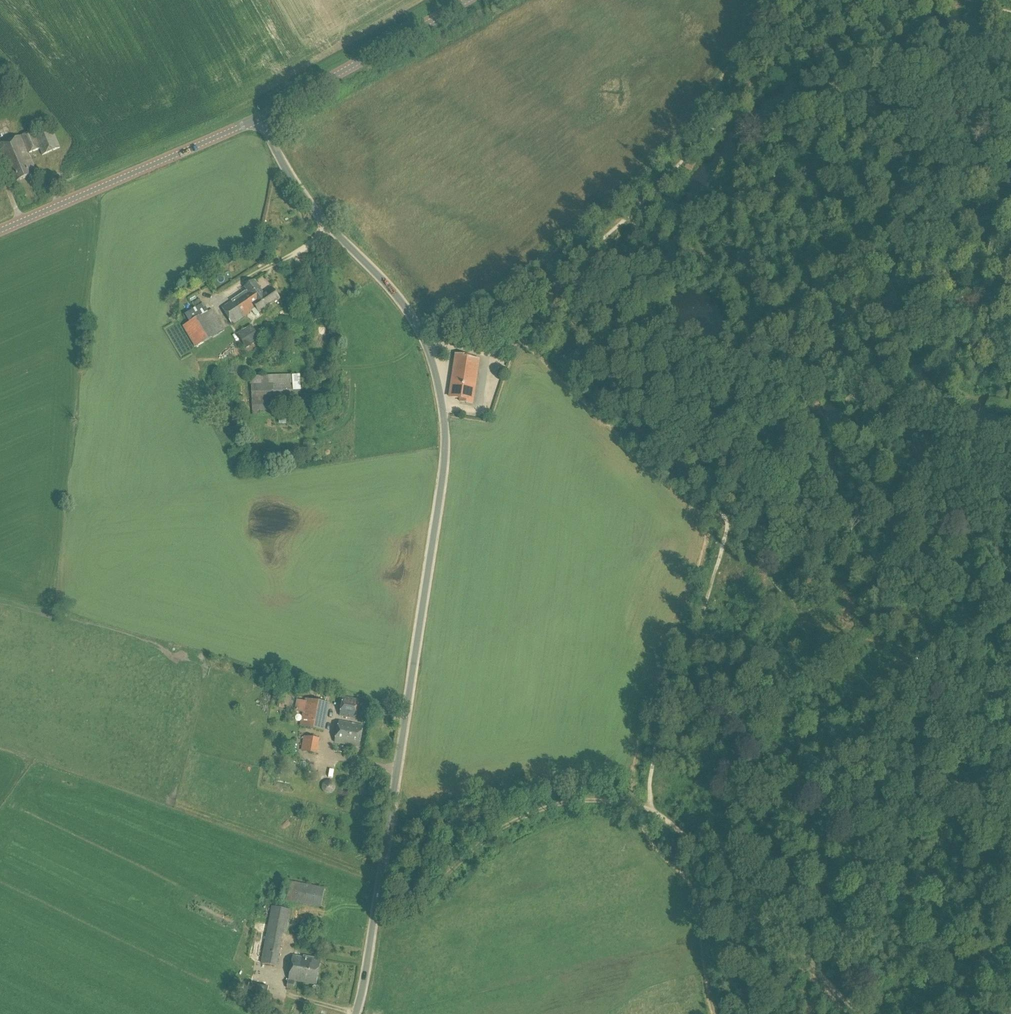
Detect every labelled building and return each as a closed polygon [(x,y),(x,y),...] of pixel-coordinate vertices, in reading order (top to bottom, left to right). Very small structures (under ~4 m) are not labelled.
[(52,128),(35,136),(33,131),(0,145),(0,154),(13,184),(38,173),(29,154),(40,149),(43,155),(61,148),(52,128)] [(264,295),(254,280),(244,287),(247,291),(222,308),(233,324),(253,311),(256,315),(260,313),(259,312),(280,299),(273,289),(264,295)] [(195,348),(224,331),(212,309),(183,326),(195,348)] [(247,349),(260,340),(251,325),(238,334),(247,349)] [(473,404),(474,395),(477,378),(480,360),(470,359),(471,357),(457,355),(450,397),(459,398),(459,402),(473,404)] [(302,387),(301,372),(294,372),(294,387),(302,387)] [(293,391),(292,375),(251,376),(252,411),(273,411),(273,397),(302,396),(301,391),(293,391)] [(314,391),(323,390),(322,381),(314,382),(314,391)] [(356,719),(359,700),(343,697),(340,716),(356,719)] [(324,732),(330,704),(305,699),(300,727),(324,732)] [(360,748),(364,726),(339,721),(335,743),(360,748)] [(317,754),(320,739),(304,736),(301,751),(317,754)] [(399,754),(397,741),(384,743),(386,757),(399,754)] [(334,789),(333,787),(332,785),(331,784),(329,783),(326,783),(324,785),(323,786),(323,788),(323,790),(324,792),(326,794),(327,794),(329,794),(332,793),(333,791),(334,789)] [(320,908),(324,889),(289,882),(285,901),(320,908)] [(287,934),(291,910),(271,906),(261,964),(278,967),(283,934),(287,934)] [(304,957),(293,955),(287,988),(293,990),(295,981),(316,985),(321,960),(314,959),(314,958),(304,956),(304,957)]
